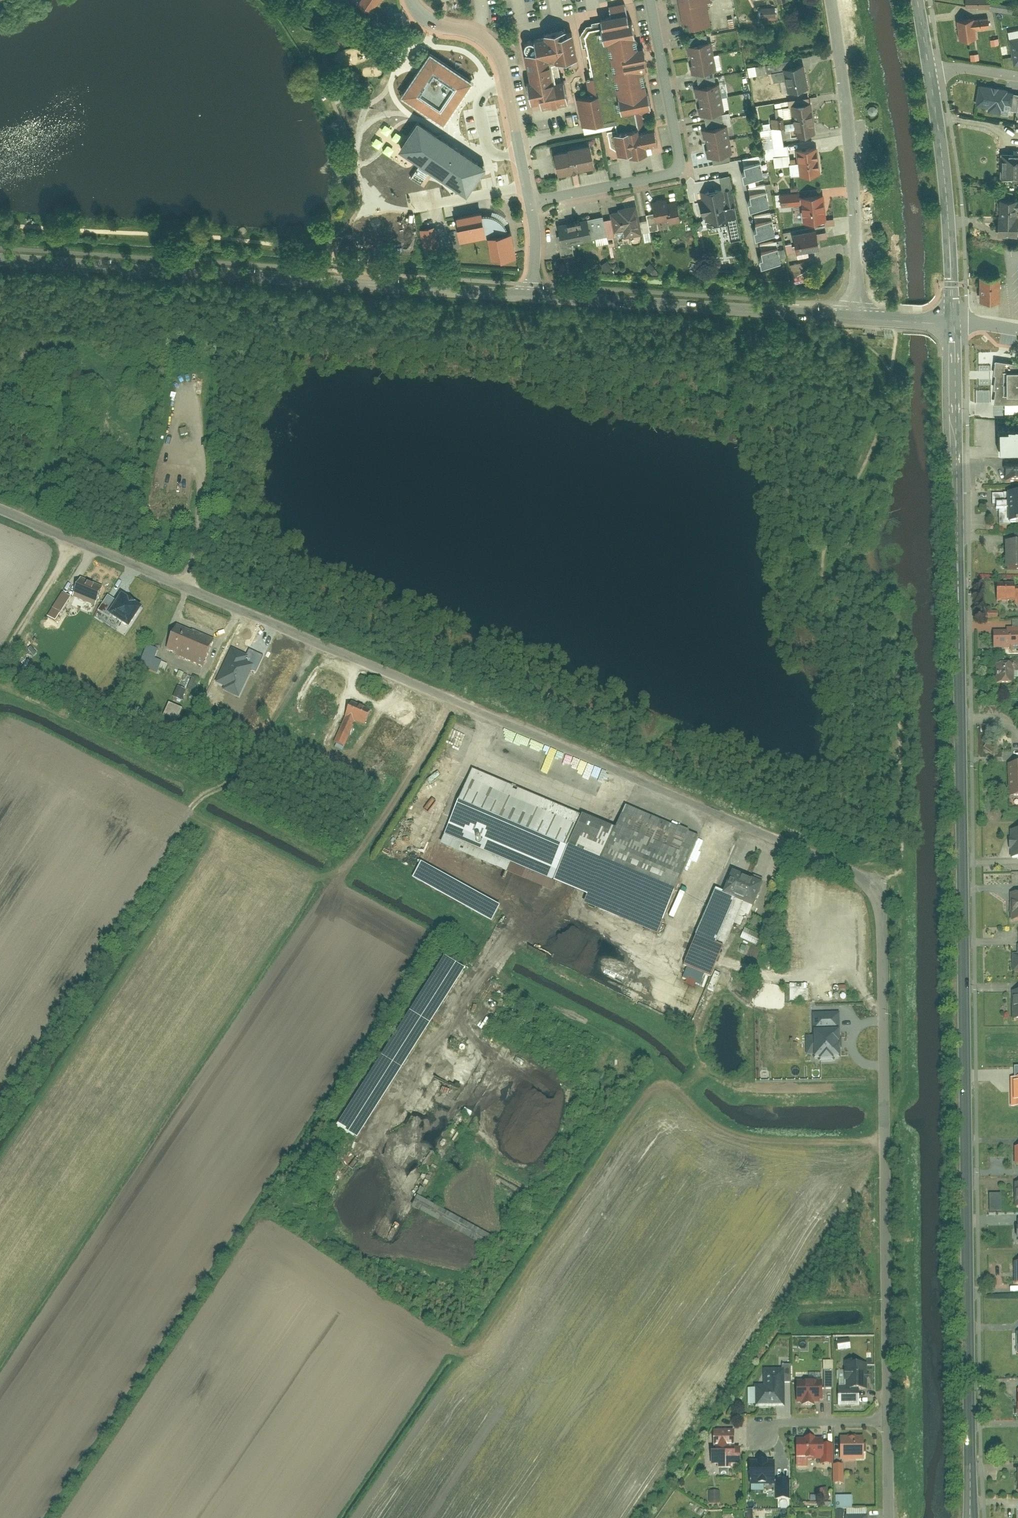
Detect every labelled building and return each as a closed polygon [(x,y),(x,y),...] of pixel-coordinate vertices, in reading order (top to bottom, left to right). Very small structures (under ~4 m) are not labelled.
[(357,2),(371,12),(380,0),(359,0),(357,2)] [(712,0),(679,0),(684,26),(690,25),(690,29),(711,24),(707,2),(712,1),(712,0)] [(655,151),(654,145),(660,144),(656,127),(643,130),(640,112),(654,109),(644,70),(650,69),(645,44),(639,45),(633,21),(631,21),(625,3),(610,6),(611,15),(602,16),(603,25),(589,28),(586,31),(585,35),(592,76),(586,78),(587,92),(577,93),(582,127),(616,121),(618,129),(609,130),(612,146),(617,151),(624,155),(631,156),(655,151)] [(957,19),(959,37),(976,35),(975,26),(988,25),(987,16),(974,18),(974,16),(957,19)] [(565,77),(560,78),(557,62),(577,58),(573,31),(558,34),(557,29),(544,32),(544,35),(532,38),(527,40),(523,46),(522,51),(531,103),(541,101),(542,108),(562,104),(561,101),(569,100),(565,77)] [(1008,36),(1013,63),(1017,62),(1017,34),(1008,36)] [(691,44),(687,45),(688,57),(692,57),(693,64),(690,64),(691,73),(697,73),(699,86),(695,86),(696,96),(699,96),(700,106),(698,106),(700,115),(703,115),(706,128),(703,129),(704,137),(707,137),(708,147),(706,148),(708,157),(711,157),(713,164),(732,161),(730,155),(735,154),(728,124),(724,125),(722,113),(727,113),(721,84),(717,85),(714,72),(719,71),(713,41),(709,42),(707,35),(690,38),(691,44)] [(473,78),(428,48),(398,92),(444,122),(473,78)] [(766,72),(765,63),(748,66),(750,75),(766,72)] [(774,81),(784,80),(787,91),(810,88),(805,65),(772,71),(774,81)] [(979,84),(976,104),(988,105),(987,109),(1000,111),(1001,107),(1003,108),(1004,101),(1011,102),(1013,92),(1013,91),(1006,90),(1007,88),(979,84)] [(771,90),(760,86),(755,100),(766,104),(771,90)] [(1013,92),(1011,102),(1004,101),(1003,108),(1017,109),(1017,102),(1017,93),(1013,92)] [(818,137),(812,101),(782,106),(783,115),(773,117),(774,128),(785,126),(788,143),(818,137)] [(401,147),(467,193),(485,165),(421,119),(401,147)] [(591,142),(554,151),(560,175),(596,166),(591,142)] [(821,173),(818,146),(797,149),(799,161),(792,161),(789,145),(765,149),(766,158),(773,158),(775,166),(789,166),(790,176),(821,173)] [(764,175),(759,153),(741,157),(744,169),(741,170),(743,179),(764,175)] [(1017,178),(1017,153),(1001,153),(1001,178),(1017,178)] [(770,205),(765,183),(747,187),(750,199),(747,200),(749,209),(770,205)] [(725,188),(700,192),(705,227),(732,222),(725,188)] [(828,221),(824,195),(802,197),(801,191),(781,193),(782,206),(800,204),(803,223),(828,221)] [(676,195),(652,201),(659,227),(683,221),(676,195)] [(998,236),(1016,236),(1017,208),(1017,201),(1017,199),(1000,199),(999,215),(998,215),(998,236)] [(637,205),(610,212),(614,232),(624,230),(625,237),(644,235),(637,205)] [(494,210),(457,216),(462,240),(484,235),(488,237),(493,258),(516,255),(512,232),(510,226),(508,221),(503,215),(499,212),(494,210)] [(775,234),(770,211),(753,215),(756,228),(753,228),(755,238),(775,234)] [(602,215),(588,218),(559,224),(562,242),(558,242),(561,257),(578,255),(575,243),(607,235),(602,215)] [(437,226),(420,229),(424,248),(442,245),(437,226)] [(817,229),(794,234),(799,254),(821,250),(817,229)] [(781,262),(776,239),(759,243),(762,256),(759,257),(761,266),(781,262)] [(1001,275),(981,275),(980,299),(1001,299),(1001,275)] [(999,363),(999,397),(1010,398),(1010,408),(1017,408),(1017,363),(999,363)] [(998,451),(1017,451),(1017,429),(1008,428),(1008,431),(998,431),(998,451)] [(1005,465),(1005,489),(1017,489),(1017,465),(1005,465)] [(1003,499),(1003,531),(1014,531),(1017,529),(1017,499),(1003,499)] [(1006,550),(1006,579),(1017,579),(1017,550),(1006,550)] [(81,585),(74,602),(96,611),(103,595),(81,585)] [(1014,607),(1014,610),(1017,610),(1017,591),(1014,591),(1014,588),(996,589),(996,607),(1014,607)] [(58,624),(71,600),(62,594),(48,619),(58,624)] [(119,600),(110,615),(130,627),(140,612),(119,600)] [(202,668),(215,640),(177,625),(165,651),(202,668)] [(993,654),(1017,653),(1017,636),(993,636),(993,654)] [(158,651),(147,646),(138,667),(156,675),(161,663),(154,660),(158,651)] [(256,677),(264,659),(249,652),(245,661),(232,655),(217,687),(227,691),(229,687),(242,693),(251,674),(256,677)] [(995,692),(1014,692),(1014,677),(1017,677),(1017,666),(1012,666),(1012,670),(995,670),(995,692)] [(371,711),(354,704),(339,738),(349,743),(358,724),(364,727),(371,711)] [(182,712),(168,706),(162,720),(176,726),(182,712)] [(1006,800),(1017,800),(1017,765),(1006,765),(1006,800)] [(618,829),(471,769),(442,839),(665,929),(703,837),(627,807),(618,829)] [(501,907),(421,863),(412,879),(492,923),(501,907)] [(765,885),(733,872),(724,894),(715,890),(682,969),(713,982),(745,905),(755,909),(765,885)] [(1010,923),(1017,923),(1017,893),(1010,893),(1010,923)] [(745,930),(741,940),(759,948),(764,938),(745,930)] [(357,1137),(465,967),(446,955),(338,1123),(357,1137)] [(804,1002),(809,1002),(808,986),(792,987),(792,992),(800,992),(800,997),(804,997),(804,1002)] [(840,1028),(814,1028),(814,1036),(806,1036),(807,1054),(814,1054),(814,1058),(819,1058),(819,1061),(834,1061),(834,1058),(841,1058),(840,1028)] [(1017,1105),(1017,1079),(1007,1080),(1007,1105),(1017,1105)] [(999,1194),(987,1194),(987,1211),(999,1211),(999,1194)] [(456,1233),(462,1222),(419,1199),(413,1210),(456,1233)] [(840,1351),(851,1349),(849,1341),(838,1343),(840,1351)] [(825,1390),(834,1390),(834,1362),(825,1362),(825,1390)] [(846,1363),(847,1389),(867,1388),(867,1363),(846,1363)] [(764,1370),(764,1385),(755,1385),(755,1408),(785,1407),(785,1370),(764,1370)] [(796,1380),(796,1403),(820,1403),(820,1380),(796,1380)] [(860,1395),(839,1394),(839,1406),(860,1406),(860,1395)] [(715,1429),(715,1444),(734,1444),(734,1430),(715,1429)] [(840,1437),(840,1460),(864,1460),(864,1437),(840,1437)] [(808,1466),(808,1459),(823,1459),(823,1439),(817,1439),(817,1438),(805,1438),(805,1439),(797,1439),(797,1466),(808,1466)] [(736,1445),(713,1445),(713,1447),(711,1447),(711,1464),(718,1464),(718,1468),(732,1469),(732,1464),(740,1464),(741,1447),(736,1447),(736,1445)] [(751,1460),(751,1484),(775,1484),(775,1460),(751,1460)] [(844,1464),(834,1464),(834,1483),(844,1483),(844,1464)] [(792,1500),(791,1481),(777,1482),(778,1501),(792,1500)] [(827,1489),(818,1492),(821,1502),(830,1500),(827,1489)] [(710,1504),(720,1504),(720,1491),(709,1492),(710,1504)] [(852,1496),(836,1496),(836,1508),(852,1508),(852,1496)]
